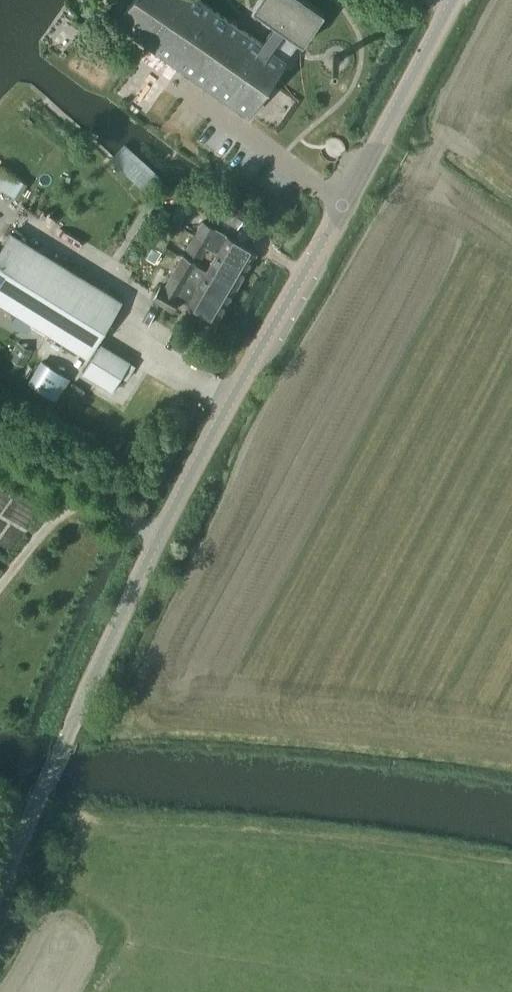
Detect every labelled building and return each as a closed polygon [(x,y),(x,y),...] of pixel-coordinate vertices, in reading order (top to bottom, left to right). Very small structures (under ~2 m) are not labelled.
[(149,40),(152,35),(156,39),(172,16),(180,21),(194,0),(133,0),(124,13),(141,25),(137,32),(149,40)] [(200,0),(194,0),(180,21),(172,16),(156,39),(152,35),(149,40),(250,111),(286,59),(270,48),(284,28),(303,42),(324,12),(307,0),(257,0),(253,7),(275,23),(261,42),(200,0)] [(111,159),(147,192),(160,177),(124,145),(111,159)] [(19,192),(28,175),(0,160),(0,182),(19,192)] [(222,192),(211,211),(237,226),(248,207),(222,192)] [(172,209),(163,204),(158,212),(167,218),(172,209)] [(195,235),(209,243),(207,246),(217,252),(247,268),(257,251),(203,221),(195,235)] [(10,231),(0,248),(0,301),(88,354),(121,299),(10,231)] [(207,246),(209,243),(195,235),(188,248),(202,256),(207,246)] [(153,245),(146,257),(154,261),(161,250),(153,245)] [(217,252),(208,268),(238,285),(247,268),(217,252)] [(187,281),(188,278),(228,302),(238,285),(208,268),(184,254),(173,273),(187,281)] [(173,273),(165,287),(161,285),(154,298),(174,310),(182,297),(219,318),(228,302),(188,278),(187,281),(173,273)] [(18,341),(9,356),(23,364),(32,350),(18,341)] [(115,378),(122,382),(131,368),(97,346),(79,373),(107,391),(115,378)]
